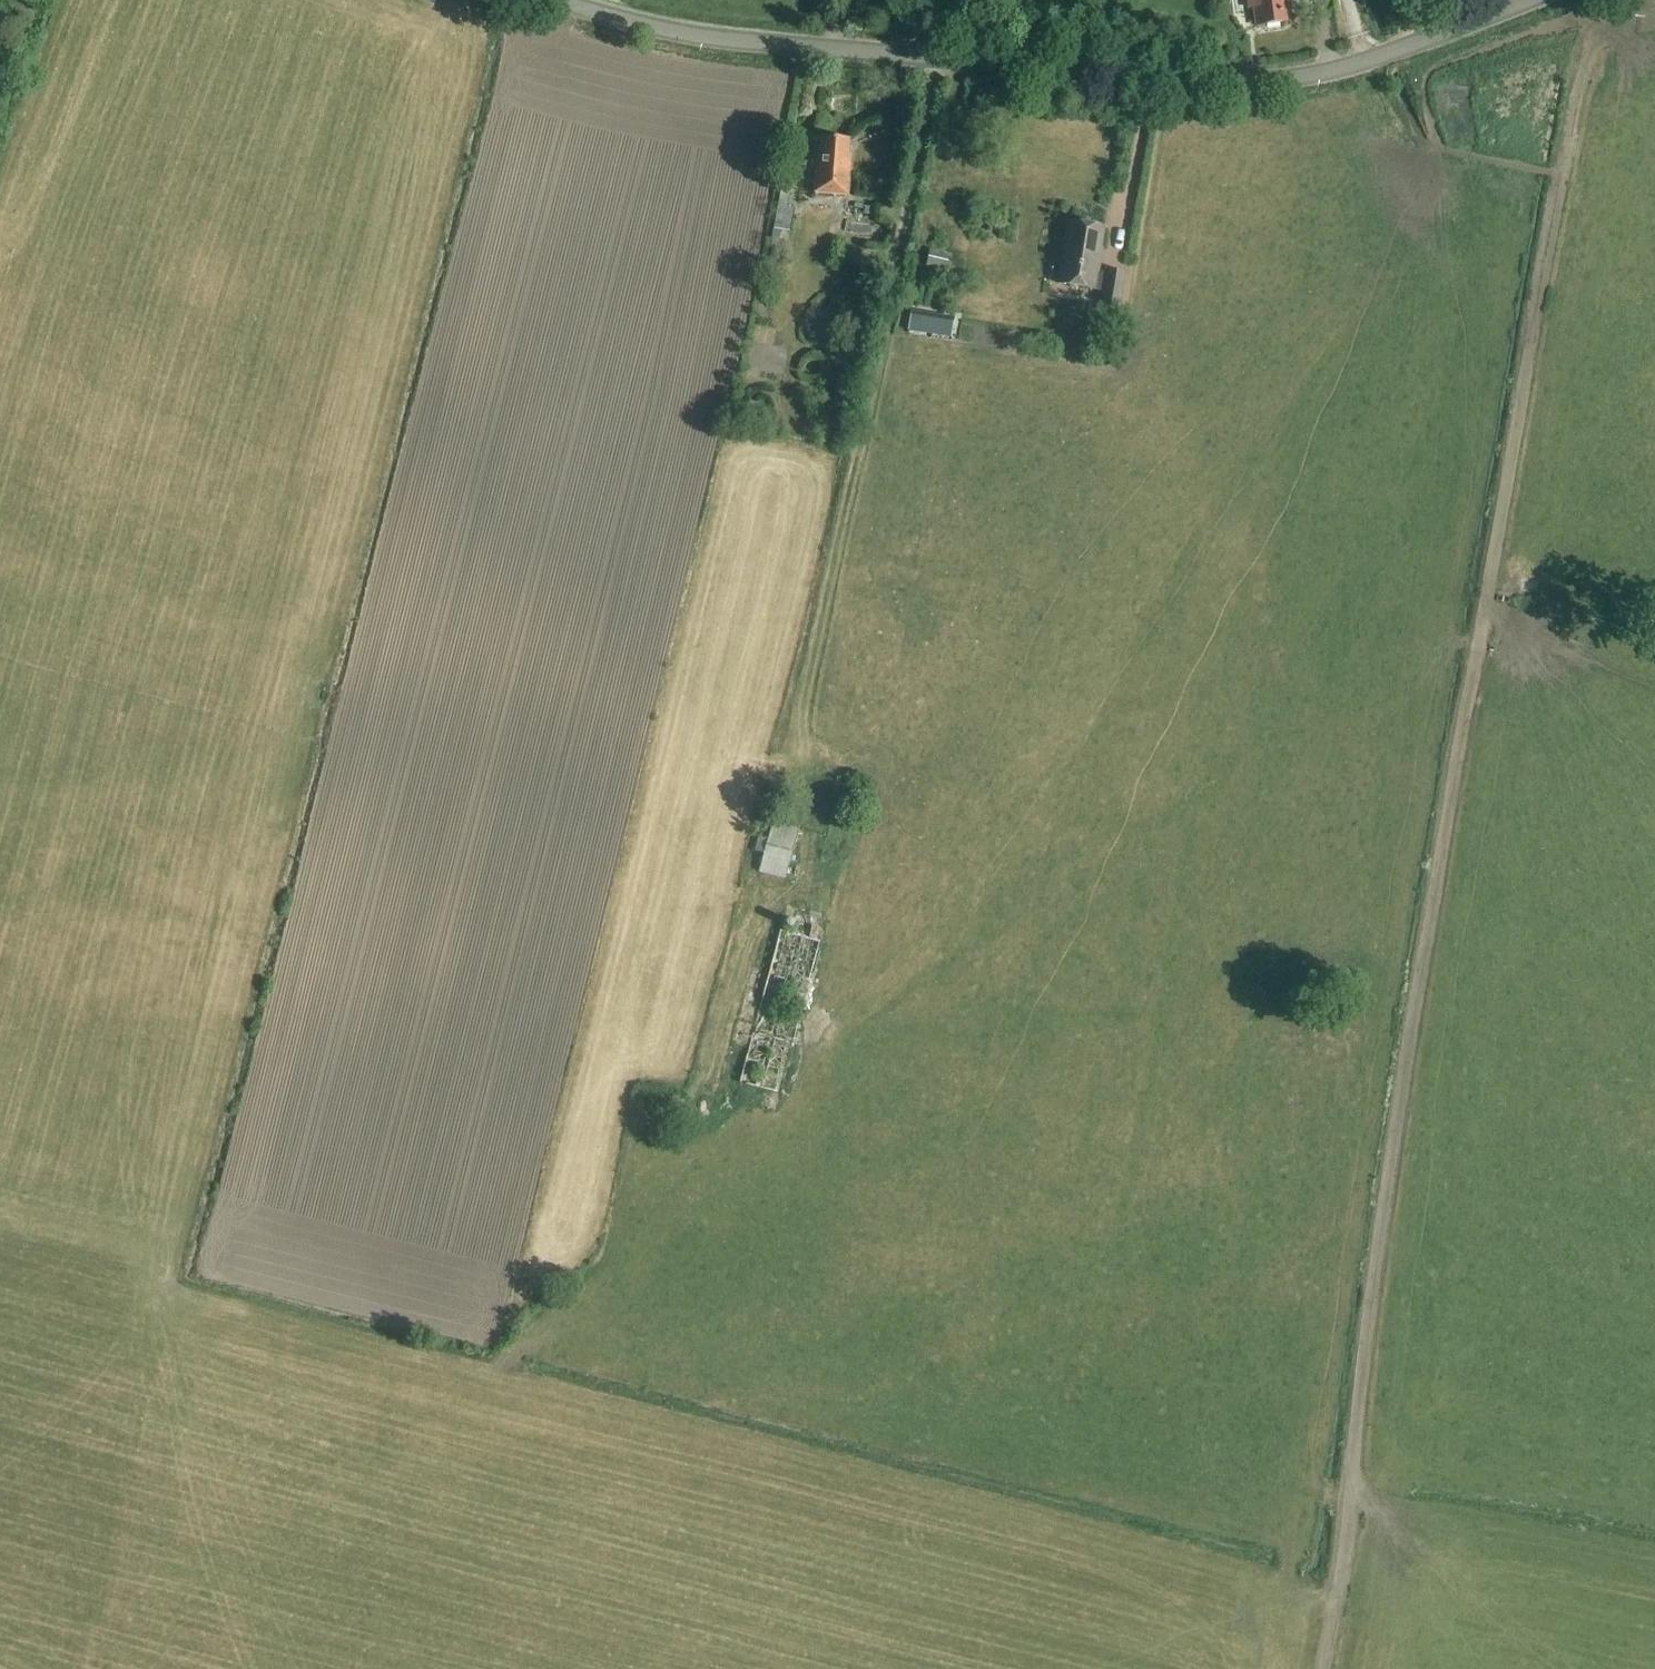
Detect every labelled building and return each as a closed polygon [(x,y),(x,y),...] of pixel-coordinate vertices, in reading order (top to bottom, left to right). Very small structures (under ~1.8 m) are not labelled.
[(1248,9),(1252,8),(1255,26),(1286,22),(1283,0),(1247,0),(1248,9)] [(817,152),(813,194),(847,197),(850,156),(847,155),(848,140),(821,138),(820,152),(817,152)] [(787,208),(791,186),(781,185),(771,240),(780,241),(782,234),(790,235),(794,210),(787,208)] [(1106,275),(1096,274),(1104,229),(1068,222),(1057,284),(1104,292),(1101,306),(1118,309),(1124,274),(1107,271),(1106,275)] [(926,267),(959,275),(963,256),(930,248),(926,267)] [(932,335),(935,315),(911,311),(908,331),(932,335)] [(764,855),(759,872),(784,879),(798,830),(772,823),(768,840),(758,837),(754,852),(764,855)] [(851,954),(780,936),(746,1068),(818,1086),(851,954)]
